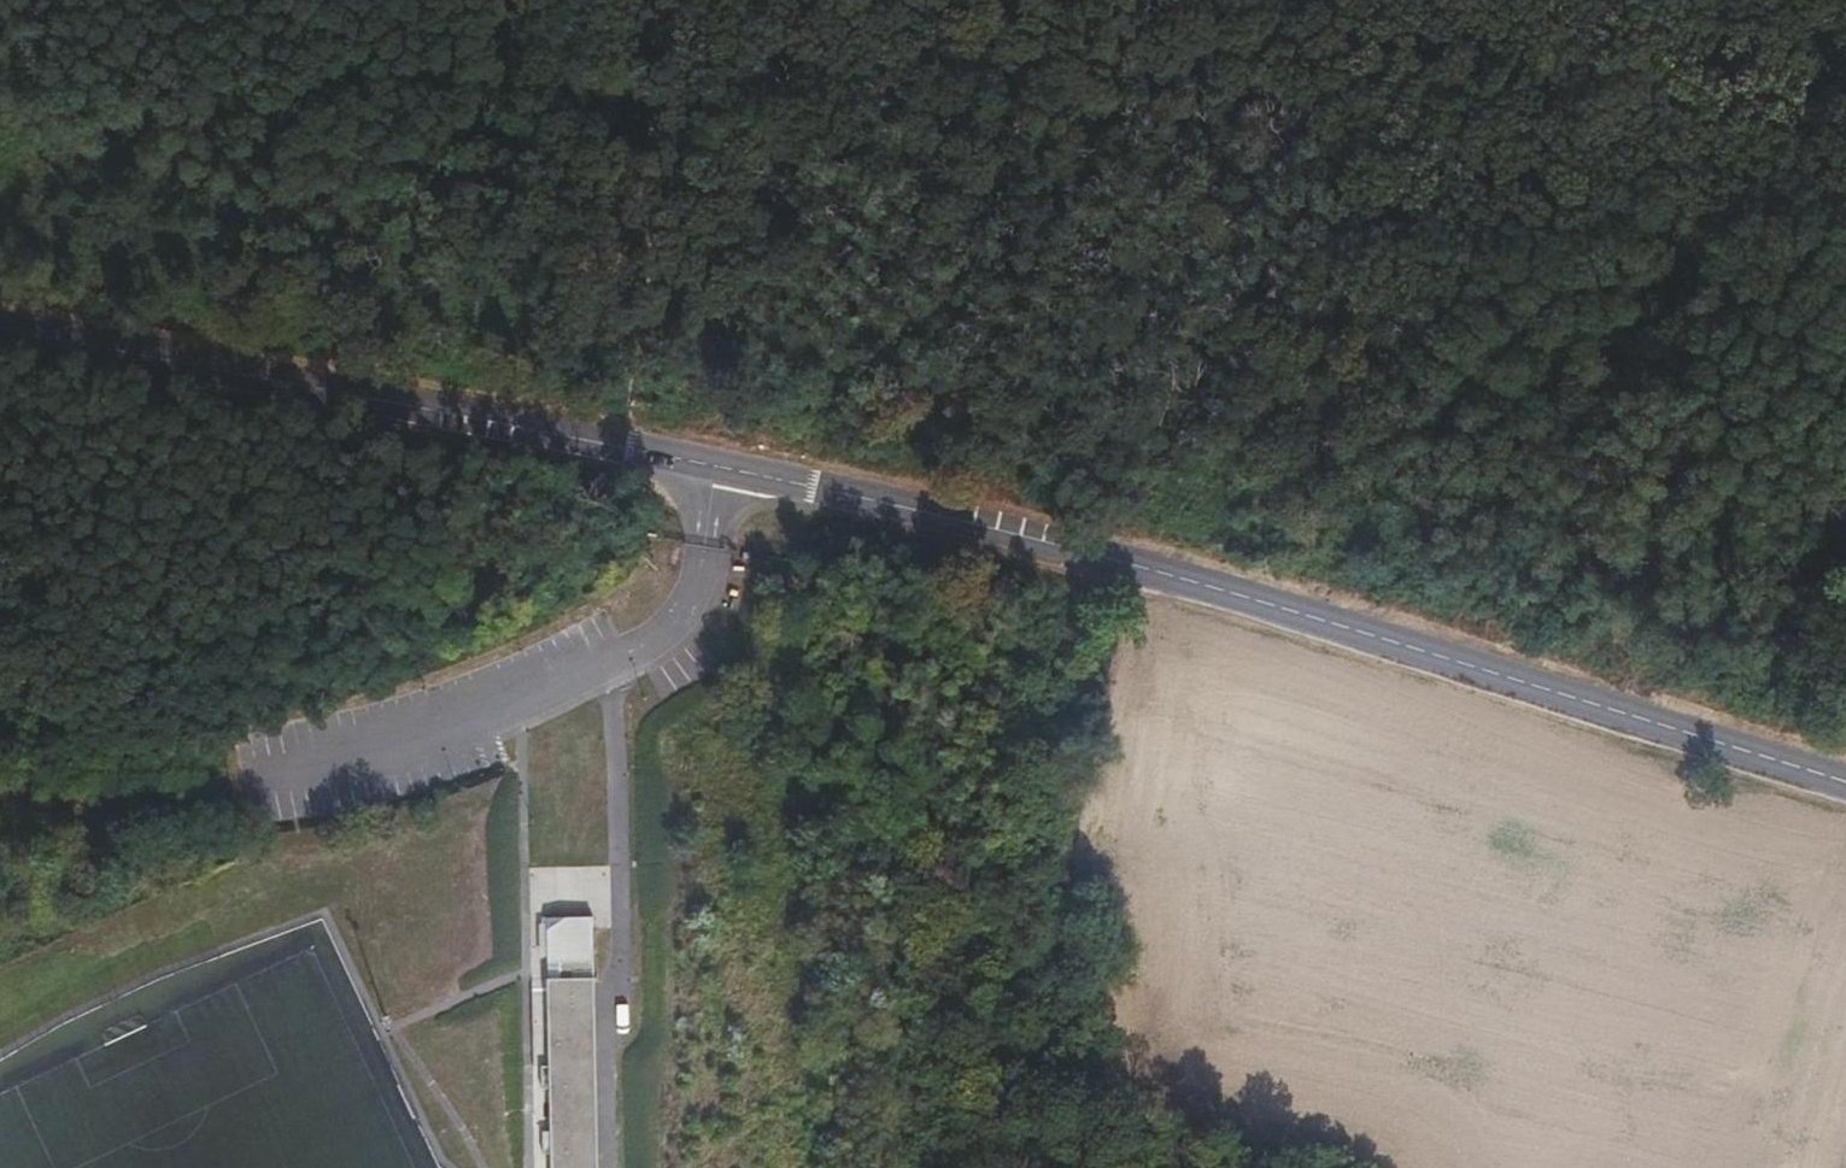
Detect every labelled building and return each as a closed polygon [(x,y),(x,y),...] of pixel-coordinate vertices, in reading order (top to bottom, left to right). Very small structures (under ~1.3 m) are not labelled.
[(593,963),(594,916),(547,914),(546,961),(593,963)] [(594,975),(548,976),(552,1167),(598,1167),(594,975)]
